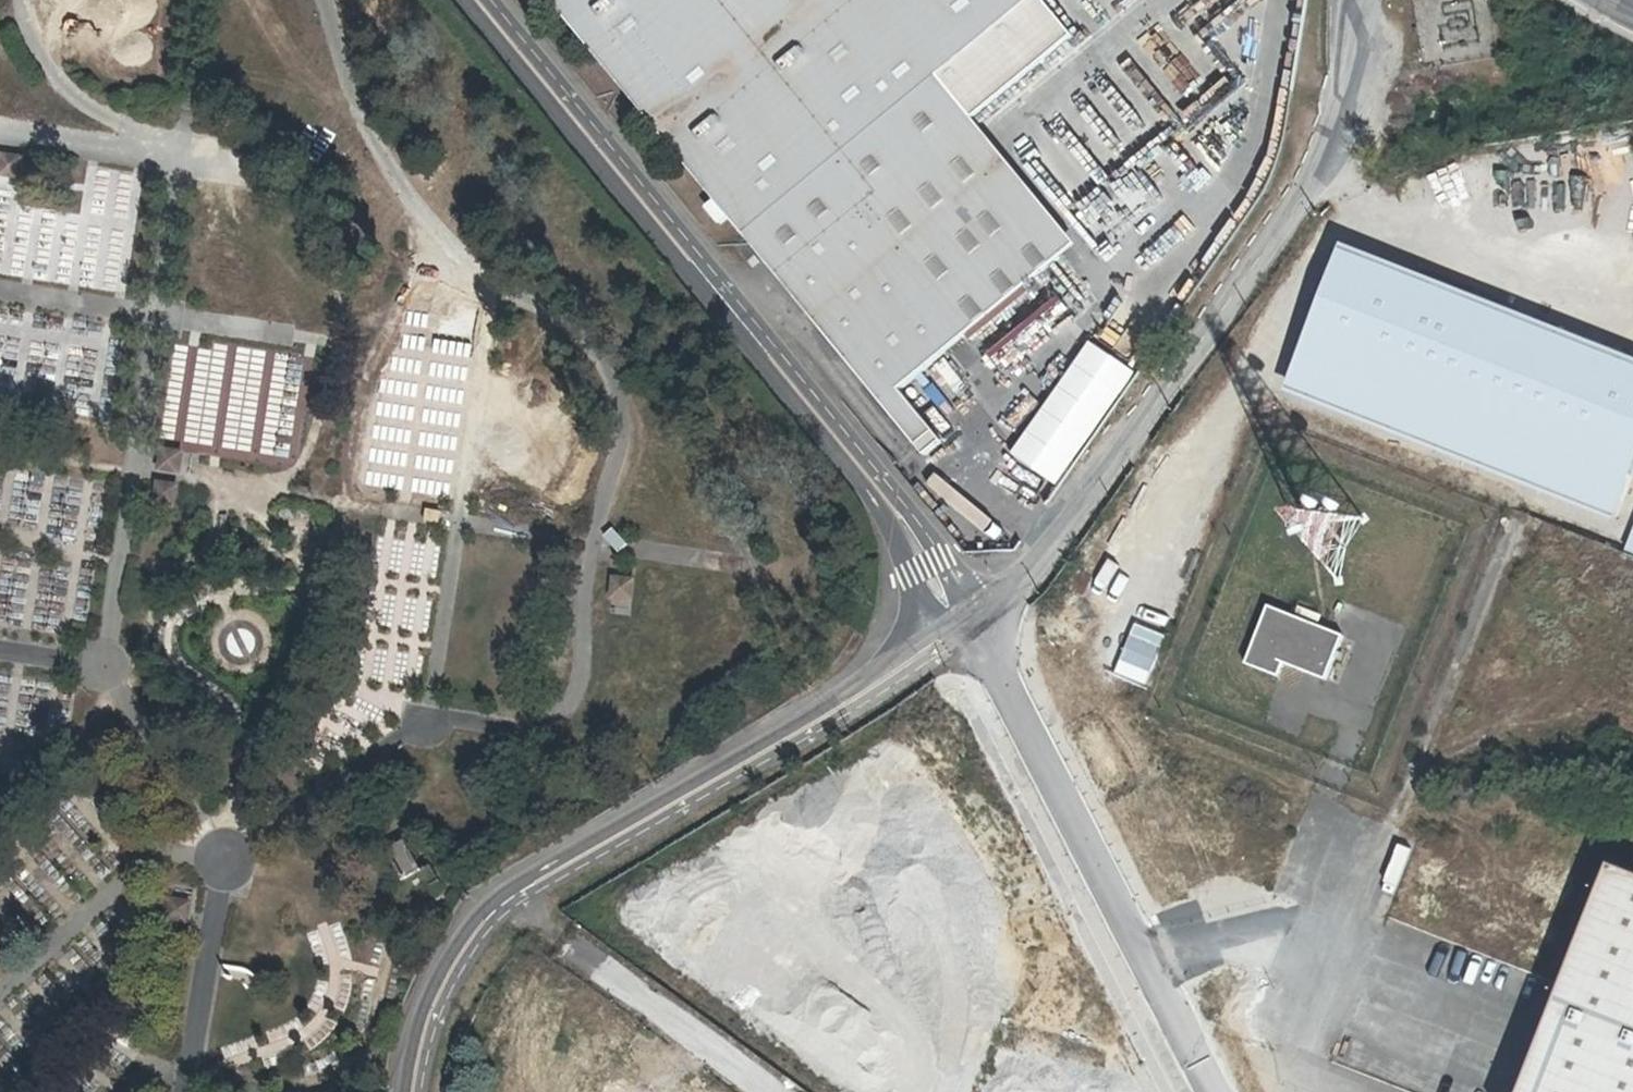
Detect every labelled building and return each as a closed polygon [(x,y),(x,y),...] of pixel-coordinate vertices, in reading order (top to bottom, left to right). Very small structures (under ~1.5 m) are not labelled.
[(853,364),(870,349),(905,391),(971,335),(867,210),(1074,37),(1043,0),(554,0),(853,364)] [(1078,246),(974,121),(867,210),(971,335),(1078,246)] [(1068,490),(1137,371),(1088,342),(1019,462),(1068,490)] [(639,604),(638,577),(611,578),(612,605),(639,604)] [(1343,640),(1268,608),(1244,666),(1272,683),(1284,663),(1323,691),(1343,640)] [(406,844),(394,851),(411,878),(423,871),(406,844)] [(1600,880),(1517,1091),(1632,1091),(1632,892),(1600,880)] [(610,1078),(605,1091),(646,1091),(610,1078)]
